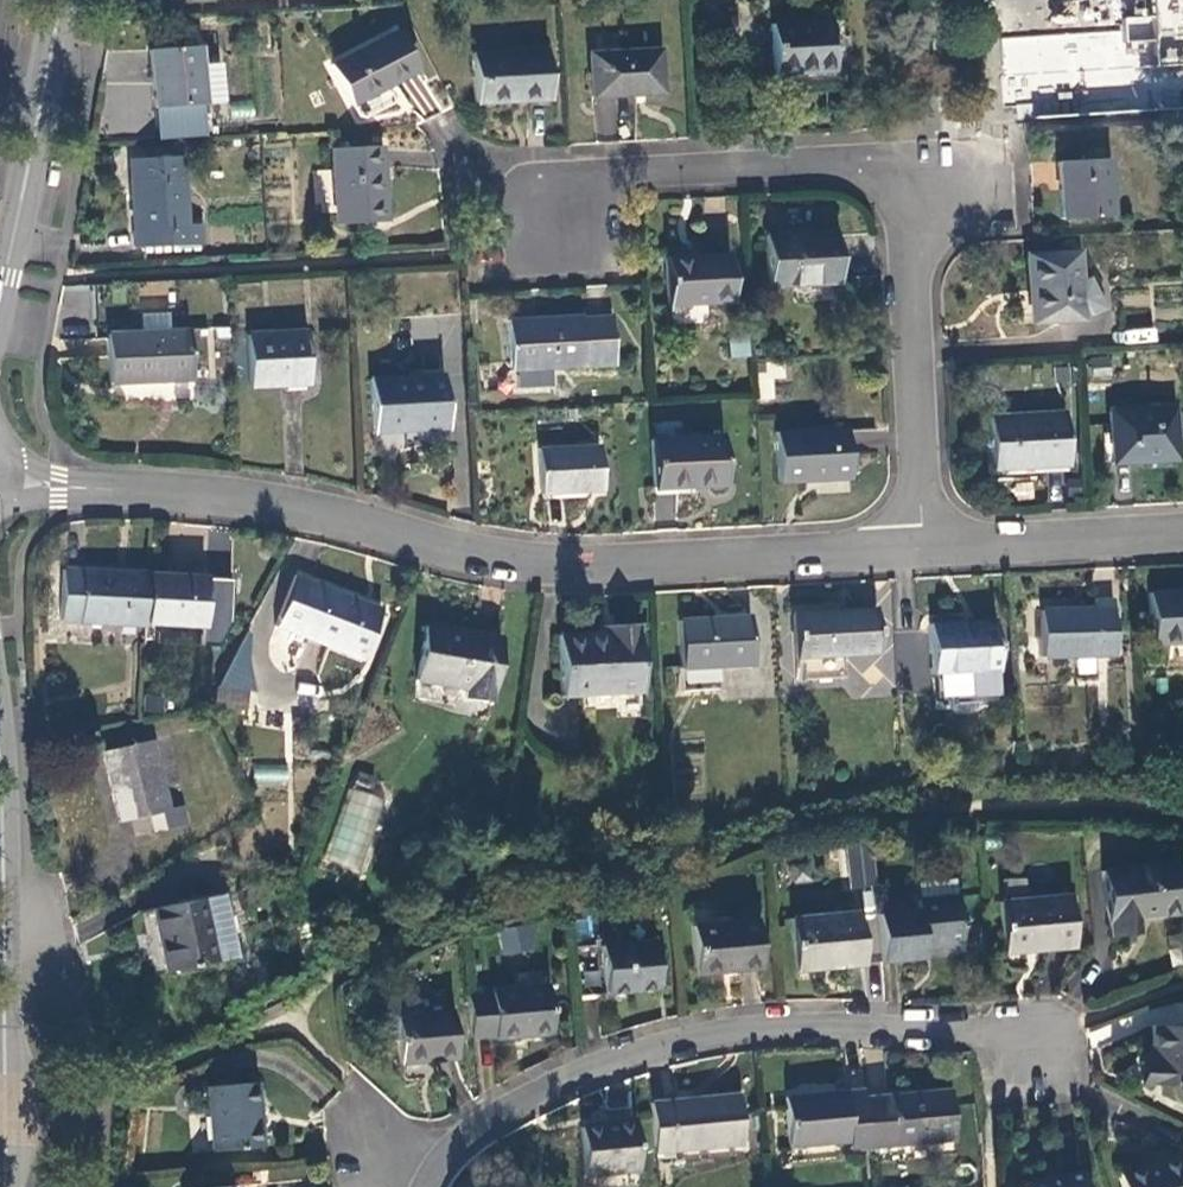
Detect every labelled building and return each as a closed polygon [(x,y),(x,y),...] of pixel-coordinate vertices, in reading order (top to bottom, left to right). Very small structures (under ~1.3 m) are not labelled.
[(829,21),(770,24),(772,74),(832,71),(829,21)] [(351,105),(415,72),(394,32),(330,64),(351,105)] [(201,103),(199,64),(197,46),(148,50),(152,107),(201,103)] [(658,48),(589,52),(591,97),(661,93),(658,48)] [(473,104),(548,99),(545,49),(471,53),(473,104)] [(1032,71),(1032,80),(1179,71),(1179,62),(1032,71)] [(218,63),(199,64),(201,103),(221,102),(218,63)] [(1179,71),(1032,80),(1034,116),(1181,108),(1181,98),(1179,71)] [(383,221),(379,145),(331,148),(335,224),(383,221)] [(201,223),(184,224),(180,156),(129,159),(132,231),(134,248),(202,244),(201,223)] [(1106,159),(1056,162),(1059,219),(1109,216),(1106,159)] [(835,231),(764,235),(766,288),(837,283),(835,231)] [(1026,255),(1030,323),(1080,320),(1080,317),(1089,316),(1103,309),(1100,291),(1092,275),(1078,282),(1076,252),(1026,255)] [(729,255),(664,259),(666,306),(731,302),(729,255)] [(138,314),(139,332),(168,330),(166,312),(138,314)] [(507,321),(510,370),(514,370),(550,368),(613,364),(611,318),(581,319),(581,317),(507,321)] [(139,332),(106,333),(109,385),(191,381),(188,328),(168,330),(139,332)] [(304,330),(246,332),(249,387),(307,385),(304,330)] [(725,339),(727,358),(746,356),(744,337),(725,339)] [(1092,356),(1090,378),(1111,380),(1113,358),(1092,356)] [(551,387),(550,368),(514,370),(515,389),(551,387)] [(444,375),(367,379),(372,433),(447,428),(444,375)] [(1106,411),(1109,462),(1171,459),(1168,408),(1106,411)] [(991,470),(1067,465),(1064,412),(988,416),(991,470)] [(774,430),(777,480),(848,477),(845,426),(774,430)] [(650,441),(652,487),(724,483),(722,437),(650,441)] [(540,493),(599,490),(597,446),(538,449),(540,493)] [(144,625),(146,576),(63,571),(61,620),(144,625)] [(146,576),(144,625),(200,628),(203,578),(146,576)] [(275,625),(361,659),(380,610),(295,576),(275,625)] [(1145,593),(1148,645),(1170,644),(1171,659),(1182,658),(1182,591),(1145,593)] [(1040,657),(1111,656),(1110,600),(1092,601),(1091,609),(1039,610),(1040,657)] [(876,653),(873,610),(792,615),(794,657),(800,657),(801,681),(843,678),(841,655),(876,653)] [(752,665),(749,617),(678,621),(682,691),(713,689),(712,666),(752,665)] [(994,671),(995,671),(993,621),(928,625),(930,675),(953,674),(954,697),(995,694),(994,671)] [(463,698),(489,702),(500,638),(423,625),(414,681),(464,688),(463,698)] [(558,636),(561,695),(639,691),(635,625),(603,626),(603,634),(558,636)] [(248,691),(215,687),(212,707),(245,712),(248,691)] [(166,809),(150,740),(102,752),(118,821),(149,814),(153,831),(184,824),(180,806),(166,809)] [(286,763),(254,765),(255,784),(288,781),(286,763)] [(351,792),(367,798),(373,782),(357,776),(351,792)] [(872,885),(867,834),(858,836),(859,855),(846,856),(849,887),(872,885)] [(858,836),(844,838),(846,856),(859,855),(858,836)] [(1101,872),(1109,933),(1135,930),(1134,918),(1181,913),(1182,913),(1182,862),(1175,863),(1101,872)] [(952,878),(914,882),(916,900),(953,896),(952,878)] [(1067,895),(997,902),(1002,953),(1072,947),(1067,895)] [(151,910),(163,972),(234,958),(222,896),(151,910)] [(920,947),(959,944),(953,896),(916,900),(914,900),(915,910),(875,913),(880,961),(921,958),(920,954),(920,947)] [(857,912),(789,918),(794,972),(862,965),(857,912)] [(693,974),(758,968),(753,920),(688,926),(693,974)] [(503,954),(531,948),(526,926),(497,932),(503,954)] [(655,988),(651,941),(568,949),(573,996),(655,988)] [(920,947),(920,954),(959,950),(959,944),(920,947)] [(489,991),(489,994),(466,996),(470,1038),(494,1036),(494,1038),(551,1033),(547,986),(489,991)] [(273,994),(256,1003),(262,1016),(280,1007),(273,994)] [(381,1041),(396,1040),(399,1064),(454,1058),(450,1011),(417,1014),(416,1002),(410,997),(378,1000),(372,1007),(375,1036),(381,1041)] [(1182,1086),(1182,1026),(1149,1026),(1148,1062),(1140,1061),(1139,1085),(1182,1086)] [(206,1086),(211,1152),(260,1147),(255,1082),(206,1086)] [(863,1098),(868,1148),(951,1140),(947,1090),(863,1098)] [(787,1148),(848,1142),(849,1150),(868,1148),(863,1098),(862,1091),(783,1099),(787,1148)] [(649,1103),(653,1153),(742,1144),(737,1095),(649,1103)] [(583,1175),(637,1170),(633,1122),(578,1128),(583,1175)] [(1117,1173),(1121,1186),(1182,1186),(1182,1172),(1178,1155),(1117,1173)] [(1079,1172),(1025,1186),(1084,1186),(1079,1172)]
